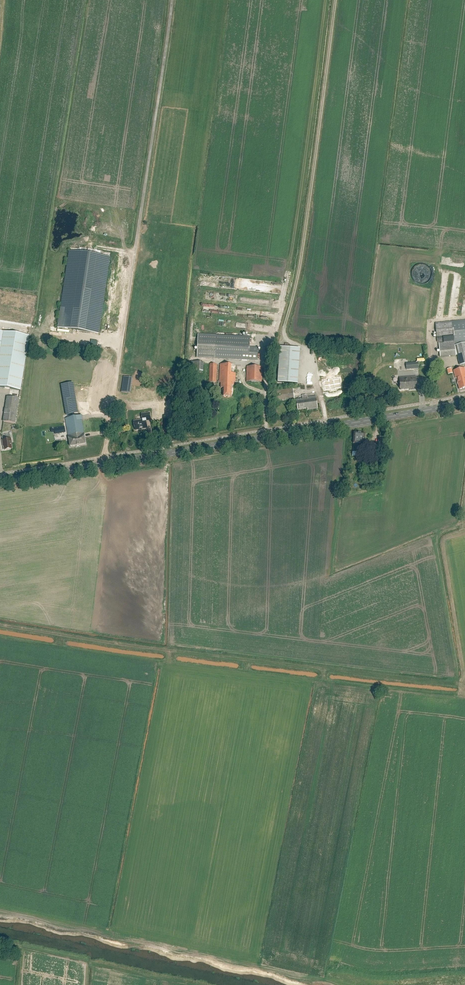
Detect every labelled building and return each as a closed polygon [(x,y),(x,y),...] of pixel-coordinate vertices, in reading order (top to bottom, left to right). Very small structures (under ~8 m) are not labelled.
[(58,327),(101,333),(110,256),(102,255),(103,250),(97,250),(96,253),(87,251),(88,248),(81,247),(81,251),(69,250),(65,285),(64,285),(58,327)] [(454,343),(464,342),(464,320),(435,323),(437,342),(444,341),(444,342),(447,342),(454,341),(454,342),(454,343)] [(29,336),(0,331),(0,387),(20,390),(29,336)] [(258,348),(249,347),(250,337),(198,335),(197,357),(257,360),(258,348)] [(455,355),(454,345),(454,343),(454,342),(454,341),(447,342),(444,342),(439,343),(440,357),(455,355)] [(301,349),(281,348),(278,383),(298,385),(301,349)] [(203,371),(204,363),(191,362),(190,371),(203,371)] [(236,370),(236,365),(220,364),(219,383),(221,383),(221,388),(223,388),(222,397),(231,397),(232,385),(234,385),(234,382),(235,382),(236,373),(234,373),(234,370),(236,370)] [(262,382),(262,367),(247,366),(247,381),(262,382)] [(464,368),(454,370),(456,378),(457,378),(459,389),(464,388),(464,369),(464,368)] [(121,392),(130,393),(133,378),(124,376),(121,392)] [(417,389),(416,376),(399,377),(400,390),(410,389),(410,390),(417,389)] [(67,416),(75,415),(70,383),(61,385),(67,416)] [(275,402),(294,399),(293,388),(273,391),(275,402)] [(306,397),(306,395),(302,395),(303,399),(296,399),(298,409),(308,408),(308,410),(317,408),(316,396),(306,397)] [(15,423),(19,399),(7,397),(3,421),(15,423)] [(135,430),(147,428),(146,421),(151,420),(150,413),(142,414),(143,420),(134,421),(135,430)] [(76,446),(80,446),(80,445),(86,444),(83,431),(84,431),(81,416),(66,418),(70,447),(76,446)] [(364,445),(365,434),(354,433),(353,443),(354,443),(353,452),(360,452),(361,444),(364,445)] [(12,445),(11,439),(2,440),(3,444),(4,444),(5,450),(12,449),(12,445)]
